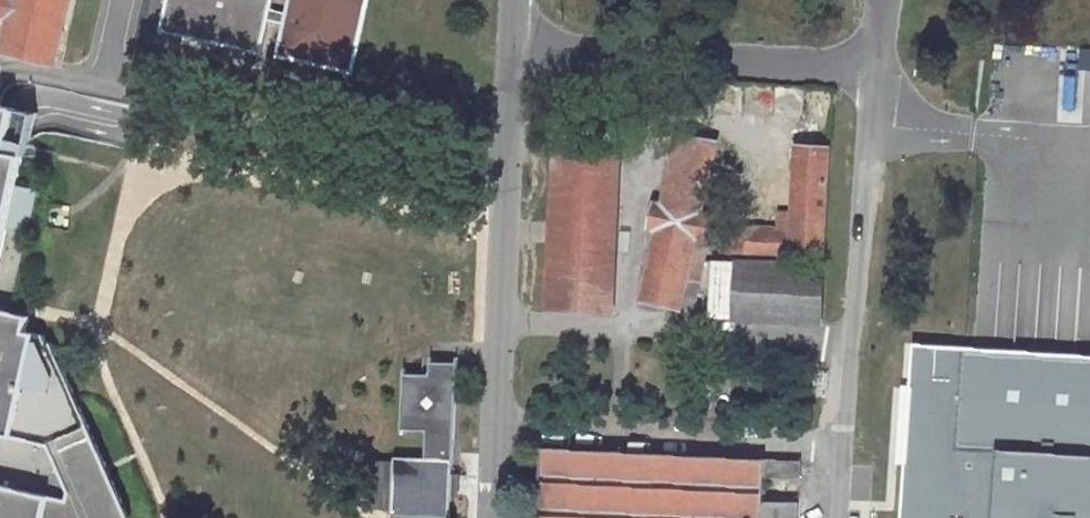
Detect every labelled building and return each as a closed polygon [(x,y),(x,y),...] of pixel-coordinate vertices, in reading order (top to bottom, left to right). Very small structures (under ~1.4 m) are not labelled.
[(15,30),(10,51),(58,61),(71,0),(0,0),(0,26),(15,30)] [(290,14),(271,10),(273,0),(167,0),(159,32),(261,55),(269,21),(274,22),(288,25),(282,53),(309,59),(310,55),(324,58),(323,62),(350,68),(365,0),(294,0),(290,14)] [(22,154),(5,151),(15,107),(7,106),(0,104),(0,253),(22,154)] [(15,107),(5,151),(22,154),(32,111),(15,107)] [(716,143),(679,135),(665,200),(656,198),(649,230),(657,232),(642,301),(680,309),(686,279),(700,282),(709,240),(703,239),(708,216),(701,214),(707,185),(721,188),(723,176),(710,173),(716,143)] [(831,151),(798,149),(794,214),(780,213),(779,232),(725,229),(723,256),(824,262),(831,151)] [(619,159),(556,156),(548,309),(611,312),(619,159)] [(824,269),(751,265),(714,264),(710,318),(750,319),(820,324),(824,269)] [(45,446),(65,491),(63,498),(127,517),(49,342),(46,344),(42,335),(24,331),(27,316),(0,310),(0,436),(45,446)] [(914,346),(911,388),(903,387),(898,467),(906,468),(902,517),(1089,517),(1089,357),(974,350),(914,346)] [(393,456),(393,459),(373,458),(371,510),(392,510),(392,516),(442,517),(451,517),(458,364),(433,363),(432,375),(412,374),(403,374),(400,427),(426,428),(425,457),(393,456)] [(537,452),(533,517),(794,517),(795,509),(760,507),(761,500),(795,502),(798,467),(537,452)] [(127,517),(63,498),(0,484),(0,517),(127,517)]
